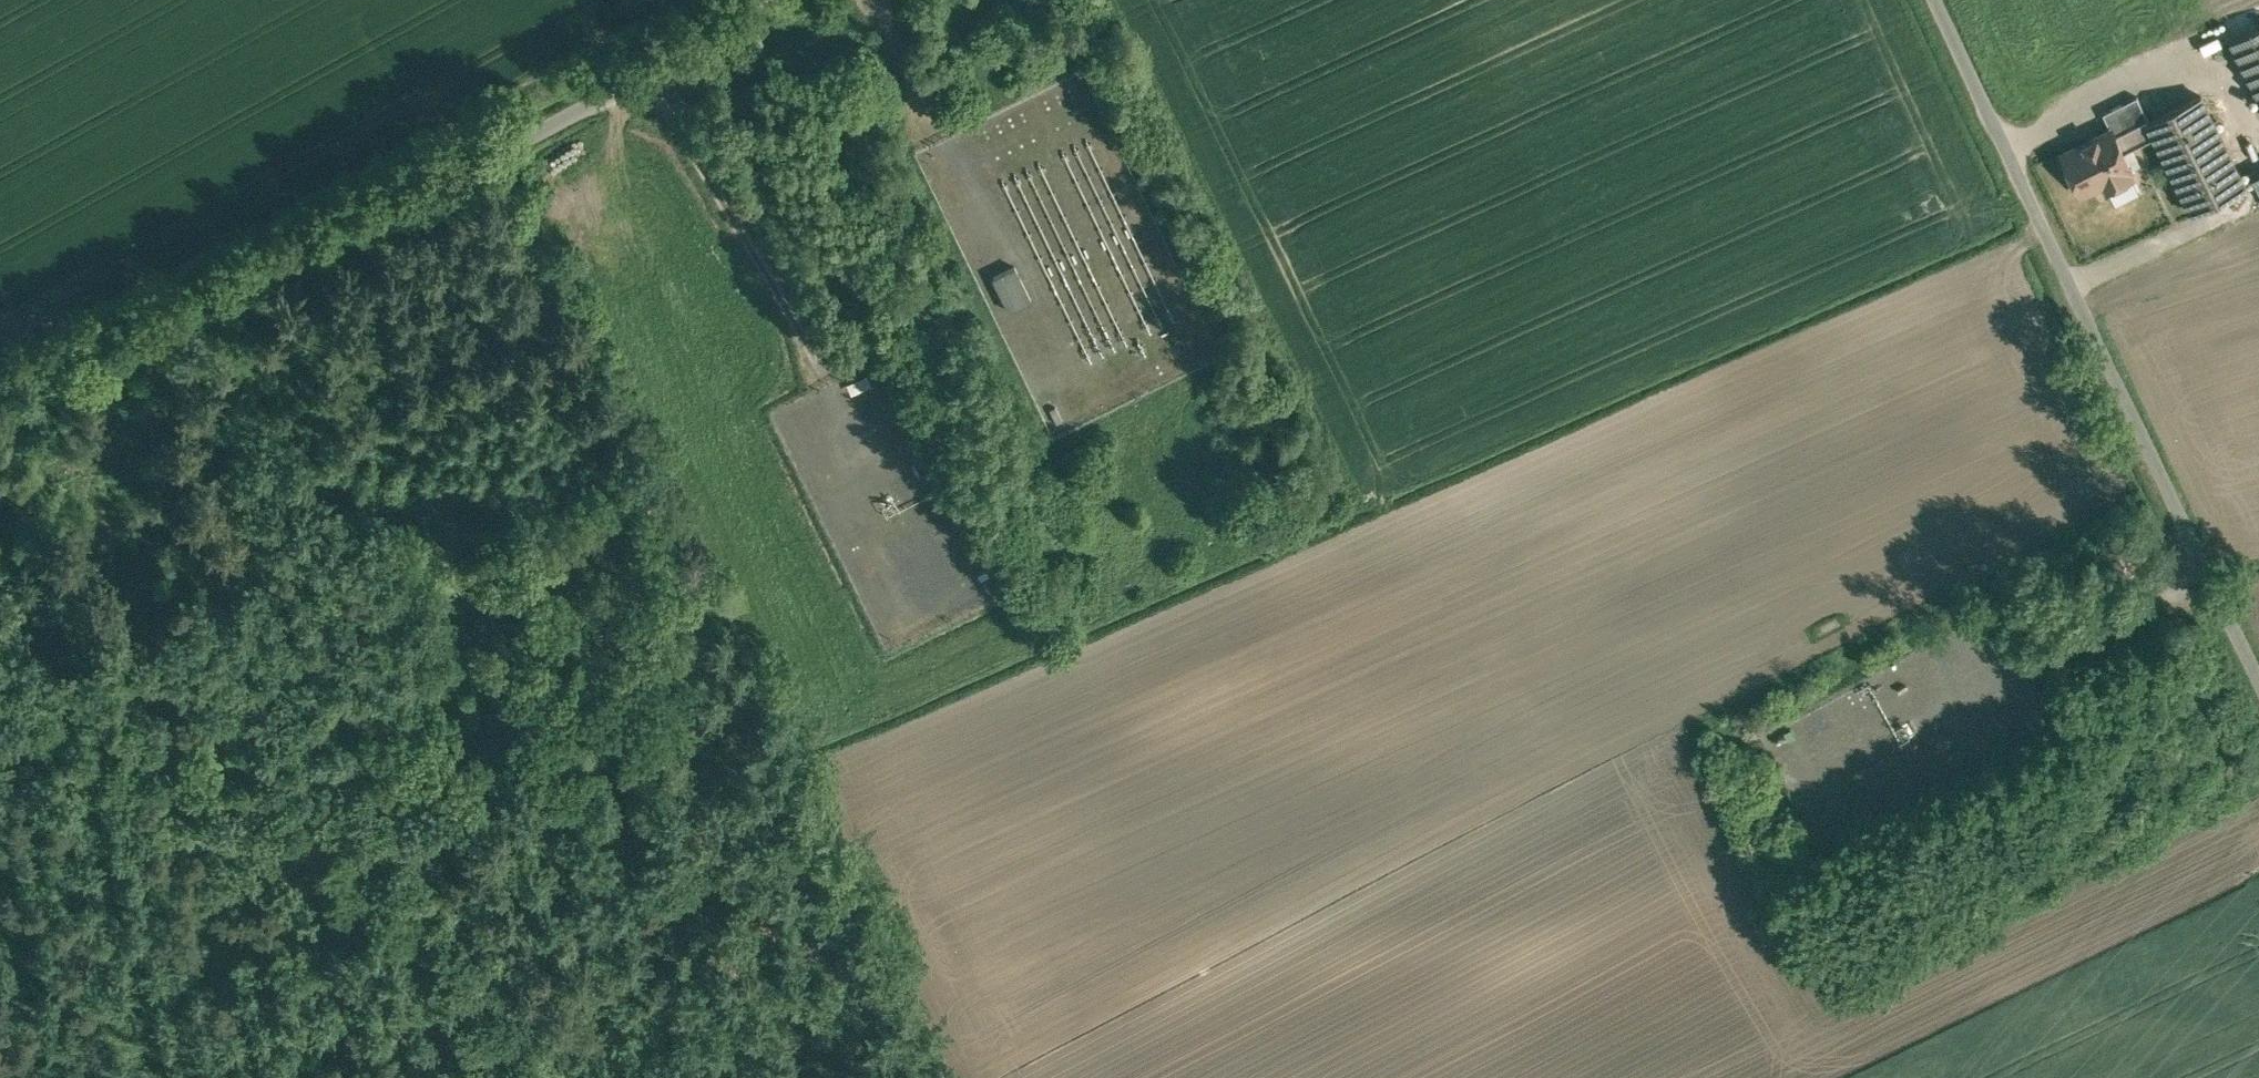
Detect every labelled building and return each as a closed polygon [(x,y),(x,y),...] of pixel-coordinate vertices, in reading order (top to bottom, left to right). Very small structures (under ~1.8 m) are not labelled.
[(2234,42),(2258,96),(2258,31),(2234,42)] [(2205,95),(2150,121),(2156,134),(2194,212),(2249,185),(2205,95)] [(2108,114),(2114,127),(2126,149),(2156,134),(2150,121),(2138,99),(2108,114)] [(2114,127),(2060,152),(2081,197),(2136,172),(2126,149),(2114,127)] [(1014,263),(990,275),(1007,309),(1031,297),(1014,263)] [(850,391),(870,384),(866,374),(847,381),(850,391)]
